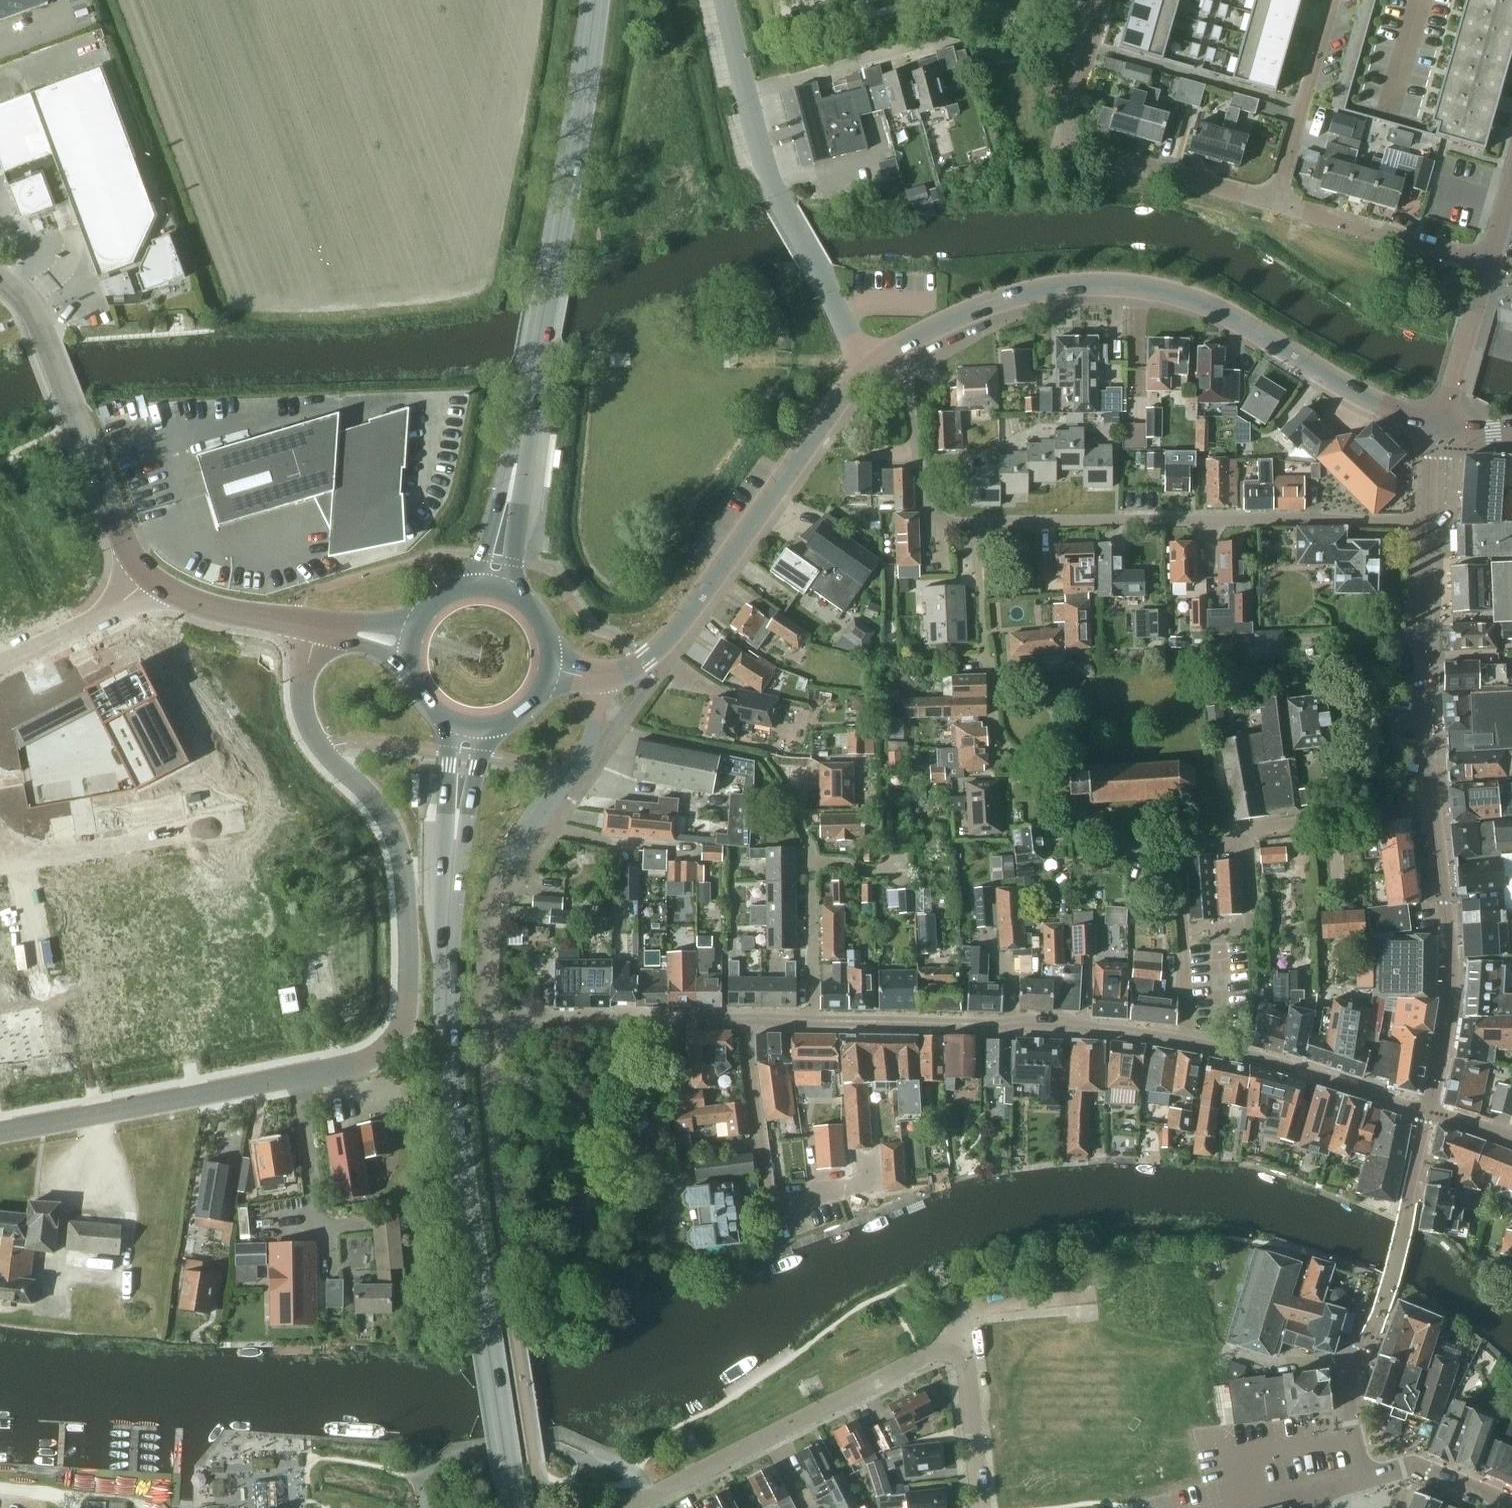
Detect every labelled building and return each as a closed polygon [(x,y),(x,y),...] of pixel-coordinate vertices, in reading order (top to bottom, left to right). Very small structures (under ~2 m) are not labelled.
[(48,4),(46,0),(0,0),(0,22),(48,4)] [(1175,15),(1179,0),(1133,0),(1132,3),(1175,15)] [(1209,15),(1212,2),(1206,0),(1204,0),(1200,12),(1209,15)] [(1299,2),(1290,0),(1254,0),(1250,13),(1293,25),(1299,2)] [(1484,150),(1511,51),(1511,0),(1473,0),(1434,137),(1484,150)] [(1175,15),(1132,3),(1126,25),(1168,37),(1175,15)] [(1371,13),(1373,7),(1359,3),(1357,10),(1371,13)] [(1228,6),(1219,4),(1215,17),(1224,19),(1228,6)] [(1355,17),(1369,20),(1371,13),(1357,10),(1355,17)] [(1250,13),(1244,35),(1287,47),(1293,25),(1250,13)] [(1367,27),(1369,20),(1355,17),(1353,23),(1367,27)] [(1194,34),(1202,37),(1206,24),(1198,21),(1194,34)] [(1365,34),(1367,27),(1353,23),(1351,30),(1365,34)] [(1140,53),(1162,59),(1168,37),(1126,25),(1125,25),(1118,48),(1140,54),(1140,53)] [(1221,28),(1213,26),(1209,39),(1218,41),(1221,28)] [(1351,30),(1349,37),(1363,41),(1365,34),(1351,30)] [(1281,69),(1287,47),(1244,35),(1238,57),(1281,69)] [(1361,48),(1363,41),(1349,37),(1347,44),(1361,48)] [(1188,56),(1196,59),(1200,46),(1191,43),(1188,56)] [(1347,44),(1345,51),(1359,55),(1361,48),(1347,44)] [(921,70),(910,73),(911,78),(918,103),(919,108),(920,112),(944,106),(946,105),(944,99),(935,68),(941,66),(942,72),(969,64),(965,51),(955,53),(953,47),(936,51),(938,55),(918,61),(921,70)] [(1215,50),(1207,48),(1203,61),(1211,63),(1215,50)] [(1357,62),(1359,55),(1345,51),(1344,58),(1357,62)] [(1281,69),(1238,57),(1232,80),(1254,86),(1254,87),(1275,92),(1282,69),(1281,69)] [(1344,58),(1342,65),(1355,69),(1357,62),(1344,58)] [(1153,70),(1127,63),(1123,77),(1149,84),(1153,70)] [(1353,76),(1355,69),(1342,65),(1340,72),(1353,76)] [(879,66),(860,71),(864,86),(865,89),(872,112),(891,107),(893,115),(919,108),(918,103),(911,78),(910,73),(910,72),(909,69),(882,76),(879,66)] [(100,69),(0,105),(0,163),(21,219),(69,201),(97,276),(132,263),(154,216),(100,69)] [(1353,76),(1340,72),(1338,79),(1351,83),(1353,76)] [(860,73),(845,77),(849,90),(863,86),(860,73)] [(1174,100),(1186,104),(1193,81),(1180,78),(1174,100)] [(1349,90),(1351,83),(1338,79),(1336,86),(1349,90)] [(815,81),(792,88),(813,164),(868,148),(859,116),(872,112),(865,89),(864,86),(863,86),(849,90),(820,98),(815,81)] [(1205,85),(1193,81),(1186,104),(1199,107),(1205,85)] [(1334,93),(1347,97),(1349,90),(1336,86),(1334,93)] [(1146,94),(1134,136),(1161,143),(1169,115),(1152,110),(1158,90),(1148,87),(1146,94)] [(1146,94),(1133,90),(1129,104),(1117,100),(1114,110),(1102,107),(1098,124),(1109,127),(1109,129),(1134,136),(1146,94)] [(1223,125),(1213,158),(1239,165),(1247,137),(1232,133),(1239,110),(1255,114),(1259,100),(1232,92),(1228,106),(1223,125)] [(1346,104),(1347,97),(1334,93),(1332,100),(1346,104)] [(1332,100),(1330,107),(1344,111),(1346,104),(1332,100)] [(945,107),(948,115),(959,113),(957,104),(945,107)] [(1361,140),(1367,122),(1334,112),(1329,131),(1339,134),(1361,140)] [(1192,138),(1188,150),(1213,158),(1223,125),(1213,123),(1212,127),(1210,126),(1195,122),(1190,138),(1192,138)] [(1392,128),(1388,141),(1409,147),(1413,134),(1392,128)] [(1322,181),(1320,189),(1346,196),(1354,167),(1355,162),(1361,140),(1339,134),(1336,144),(1327,142),(1323,157),(1329,159),(1323,181),(1322,181)] [(1385,148),(1382,160),(1383,161),(1371,203),(1396,210),(1400,195),(1401,196),(1401,194),(1404,195),(1409,192),(1411,185),(1427,189),(1434,162),(1418,157),(1385,148)] [(900,178),(895,158),(877,163),(882,182),(900,178)] [(1383,161),(1382,160),(1373,158),(1370,172),(1354,167),(1346,196),(1371,203),(1383,161)] [(933,202),(945,199),(941,187),(929,191),(933,202)] [(184,278),(169,236),(151,242),(153,247),(149,248),(139,269),(140,274),(136,275),(142,293),(184,278)] [(136,295),(128,273),(100,283),(105,296),(136,295)] [(1080,371),(1080,337),(1055,338),(1055,387),(1073,387),(1073,413),(1092,413),(1092,403),(1091,402),(1091,393),(1078,393),(1078,371),(1080,371)] [(1078,371),(1078,393),(1091,393),(1091,402),(1092,403),(1092,413),(1096,413),(1096,412),(1107,412),(1106,412),(1121,412),(1122,410),(1123,388),(1121,388),(1106,388),(1106,391),(1096,391),(1096,364),(1106,364),(1106,345),(1097,345),(1096,337),(1080,337),(1080,371),(1078,371)] [(1187,339),(1148,339),(1147,361),(1146,390),(1170,391),(1170,374),(1187,375),(1187,362),(1187,339)] [(1197,346),(1196,398),(1197,399),(1197,402),(1204,402),(1217,402),(1237,402),(1238,370),(1223,370),(1223,347),(1197,346)] [(1032,370),(1030,349),(1002,351),(1004,384),(1026,383),(1025,371),(1032,370)] [(997,409),(995,368),(957,370),(958,388),(950,388),(951,412),(930,413),(931,451),(961,450),(959,410),(997,409)] [(1284,392),(1260,377),(1241,408),(1265,423),(1284,392)] [(1195,403),(1195,391),(1187,391),(1187,403),(1195,403)] [(1051,412),(1051,394),(1038,394),(1039,412),(1051,412)] [(1038,412),(1037,399),(1023,399),(1024,413),(1038,412)] [(1221,416),(1236,416),(1236,407),(1221,407),(1221,416)] [(1314,460),(1316,458),(1334,439),(1315,422),(1317,420),(1304,407),(1280,431),(1296,448),(1300,445),(1314,460)] [(1145,425),(1146,439),(1160,438),(1160,408),(1145,408),(1145,425)] [(398,534),(405,412),(337,432),(339,413),(197,456),(218,526),(305,500),(305,501),(332,493),(330,529),(328,555),(330,555),(398,534)] [(1247,444),(1247,423),(1237,417),(1234,417),(1235,424),(1235,444),(1247,444)] [(1204,420),(1195,420),(1194,450),(1204,450),(1204,420)] [(1334,439),(1316,458),(1373,514),(1393,495),(1394,478),(1387,471),(1403,456),(1371,424),(1355,440),(1351,435),(1335,438),(1334,439)] [(1146,445),(1145,425),(1123,426),(1123,451),(1146,451),(1146,445)] [(1055,469),(1082,469),(1082,449),(1083,449),(1083,428),(1069,428),(1069,432),(1054,432),(1054,441),(1055,441),(1055,469)] [(1055,441),(1054,441),(1041,441),(1041,444),(1026,445),(1026,453),(1027,453),(1027,481),(1055,481),(1055,469),(1055,441)] [(1097,449),(1083,449),(1082,449),(1082,469),(1082,487),(1111,486),(1111,446),(1097,446),(1097,449)] [(998,456),(998,465),(999,465),(999,493),(1027,493),(1027,481),(1027,453),(1026,453),(1013,453),(1013,456),(998,456)] [(1161,453),(1146,453),(1146,479),(1160,479),(1161,453)] [(1505,522),(1505,523),(1511,522),(1511,453),(1465,456),(1460,523),(1505,522)] [(1189,460),(1165,460),(1164,492),(1188,492),(1189,460)] [(1207,507),(1221,506),(1228,506),(1236,506),(1235,460),(1206,460),(1207,507)] [(1319,479),(1319,462),(1310,463),(1310,479),(1319,479)] [(879,511),(894,510),(914,509),(913,477),(909,477),(909,468),(893,469),(893,470),(879,470),(879,463),(869,463),(844,463),(845,496),(870,496),(893,495),(894,505),(879,506),(879,511)] [(1000,505),(999,493),(999,465),(998,465),(985,465),(985,468),(970,468),(970,505),(1000,505)] [(1273,509),(1273,478),(1272,478),(1272,472),(1257,472),(1257,481),(1243,481),(1243,509),(1273,509)] [(1304,478),(1273,478),(1273,509),(1304,509),(1304,478)] [(919,578),(917,514),(895,514),(897,579),(919,578)] [(808,548),(861,585),(878,561),(823,521),(806,546),(808,548)] [(880,537),(880,522),(869,522),(870,532),(880,537)] [(1505,522),(1460,523),(1456,524),(1457,558),(1511,556),(1511,522),(1505,523),(1505,522)] [(1345,527),(1296,527),(1296,564),(1334,564),(1333,593),(1376,594),(1377,542),(1345,541),(1345,527)] [(1243,583),(1243,542),(1217,542),(1217,562),(1215,565),(1215,570),(1218,571),(1218,585),(1232,584),(1232,624),(1250,623),(1250,583),(1243,583)] [(1123,571),(1123,543),(1098,544),(1098,597),(1143,597),(1143,571),(1123,571)] [(1196,583),(1195,543),(1169,543),(1170,583),(1196,583)] [(1064,594),(1088,594),(1088,592),(1093,592),(1093,582),(1094,581),(1094,567),(1093,544),(1054,545),(1055,575),(1063,574),(1063,594),(1064,594)] [(861,585),(808,548),(800,559),(785,548),(769,571),(803,595),(808,587),(844,612),(861,585)] [(1509,558),(1510,563),(1490,564),(1490,565),(1450,567),(1451,611),(1492,610),(1492,623),(1511,622),(1511,558),(1509,558)] [(1052,581),(1051,561),(1037,561),(1038,582),(1052,581)] [(927,617),(963,615),(962,585),(922,588),(923,601),(926,601),(927,617)] [(1088,601),(1088,594),(1064,594),(1065,604),(1053,604),(1054,622),(1064,622),(1064,628),(1009,634),(1010,657),(1090,647),(1089,600),(1088,601)] [(1206,626),(1205,599),(1191,599),(1191,627),(1206,626)] [(770,621),(746,604),(730,626),(748,639),(745,642),(756,649),(770,630),(798,650),(809,634),(777,612),(770,621)] [(1166,638),(1166,609),(1148,610),(1149,638),(1166,638)] [(963,615),(927,617),(923,617),(924,629),(927,628),(928,644),(965,642),(963,615)] [(874,633),(854,618),(841,635),(862,650),(874,633)] [(1449,625),(1449,627),(1450,650),(1495,649),(1495,636),(1511,635),(1511,622),(1492,623),(1449,625)] [(1284,661),(1283,631),(1253,632),(1255,662),(1284,661)] [(756,662),(721,639),(702,668),(721,680),(727,671),(760,692),(775,668),(759,658),(756,662)] [(1145,651),(1145,661),(1165,661),(1164,651),(1145,651)] [(1444,690),(1506,687),(1506,664),(1478,665),(1478,661),(1444,663),(1444,690)] [(954,676),(954,662),(938,663),(938,669),(926,669),(926,677),(952,676),(952,698),(905,700),(906,718),(986,715),(984,675),(954,676)] [(139,663),(85,691),(95,709),(136,791),(190,763),(156,699),(158,698),(139,663)] [(1464,752),(1505,751),(1504,750),(1511,749),(1511,687),(1506,688),(1506,687),(1444,690),(1444,691),(1442,691),(1445,731),(1462,729),(1464,752)] [(1239,698),(1237,689),(1208,693),(1210,703),(1239,698)] [(714,697),(707,734),(735,739),(737,730),(749,732),(751,723),(772,727),(778,697),(738,690),(736,701),(714,697)] [(25,722),(35,741),(95,709),(85,691),(25,722)] [(1286,699),(1293,759),(1297,758),(1296,750),(1331,746),(1324,694),(1286,699)] [(1293,759),(1286,699),(1286,696),(1259,699),(1260,709),(1263,733),(1262,734),(1219,740),(1234,821),(1300,810),(1299,807),(1298,791),(1293,759)] [(1225,727),(1220,705),(1206,708),(1210,729),(1225,727)] [(25,722),(13,729),(17,750),(35,741),(25,722)] [(951,724),(952,748),(986,746),(985,728),(981,728),(981,723),(951,724)] [(873,753),(872,729),(864,730),(848,730),(848,754),(873,753)] [(641,739),(633,778),(711,794),(716,772),(751,779),(753,761),(719,754),(641,739)] [(986,746),(952,748),(953,771),(984,770),(983,764),(987,764),(986,746)] [(1505,751),(1464,752),(1445,753),(1448,782),(1472,781),(1472,778),(1506,777),(1506,776),(1511,776),(1511,751),(1505,751)] [(1069,776),(1070,797),(1088,795),(1089,801),(1088,801),(1089,803),(1091,803),(1096,802),(1100,802),(1100,803),(1102,803),(1102,802),(1138,799),(1138,800),(1140,800),(1140,799),(1157,797),(1157,799),(1159,798),(1159,797),(1177,796),(1178,797),(1180,797),(1179,796),(1193,787),(1194,788),(1195,787),(1193,769),(1177,762),(1086,767),(1086,775),(1069,776)] [(853,804),(853,763),(820,763),(821,804),(853,804)] [(1001,832),(998,781),(966,783),(967,797),(951,798),(952,810),(963,809),(963,802),(967,801),(969,834),(1001,832)] [(1448,786),(1452,821),(1499,817),(1511,816),(1511,781),(1496,782),(1448,786)] [(1298,791),(1299,807),(1312,805),(1310,789),(1298,791)] [(725,821),(723,845),(748,847),(753,796),(730,794),(727,821),(725,821)] [(674,841),(678,800),(659,798),(659,805),(614,801),(613,810),(605,810),(602,834),(674,841)] [(864,835),(864,815),(820,816),(820,836),(837,836),(837,840),(851,840),(851,835),(864,835)] [(1381,851),(1411,847),(1407,819),(1377,823),(1377,824),(1362,826),(1364,859),(1381,857),(1381,851)] [(1455,859),(1511,854),(1511,821),(1493,822),(1477,823),(1477,822),(1475,822),(1449,825),(1453,859),(1455,859)] [(1043,859),(1039,825),(1020,827),(1012,828),(1015,863),(1043,859)] [(1310,848),(1309,835),(1292,837),(1293,847),(1310,848)] [(723,847),(702,846),(701,860),(722,861),(723,847)] [(766,882),(795,882),(794,847),(766,847),(766,848),(749,848),(749,859),(766,859),(766,882)] [(1284,847),(1259,848),(1260,864),(1260,873),(1283,872),(1282,863),(1285,862),(1284,847)] [(1381,851),(1384,878),(1414,874),(1411,847),(1381,851)] [(667,850),(643,849),(642,867),(666,868),(667,850)] [(874,862),(873,849),(863,849),(864,862),(874,862)] [(1209,861),(1209,854),(1186,855),(1191,921),(1213,919),(1213,916),(1242,914),(1238,859),(1209,861)] [(1455,859),(1457,894),(1471,894),(1486,892),(1502,890),(1503,905),(1504,911),(1511,911),(1511,854),(1455,859)] [(1014,879),(1012,856),(991,858),(994,881),(1014,879)] [(697,862),(667,861),(667,882),(696,882),(697,862)] [(638,867),(619,867),(619,901),(638,901),(638,867)] [(1033,876),(1033,868),(1016,869),(1017,877),(1033,876)] [(1384,878),(1388,906),(1366,908),(1370,936),(1386,934),(1384,921),(1408,918),(1407,904),(1418,903),(1414,874),(1384,878)] [(845,904),(845,881),(832,881),(832,898),(823,898),(823,906),(822,906),(823,960),(844,959),(844,904),(845,904)] [(750,906),(750,916),(795,915),(795,882),(766,882),(766,905),(750,906)] [(699,883),(699,902),(710,902),(710,883),(704,883),(699,883)] [(873,904),(873,885),(860,886),(861,904),(873,904)] [(994,927),(991,887),(972,889),(976,928),(994,927)] [(1028,935),(1022,935),(1020,887),(997,888),(996,888),(1000,950),(1012,950),(1012,956),(1029,955),(1028,935)] [(896,890),(897,892),(887,892),(888,907),(897,907),(898,914),(914,913),(913,889),(896,890)] [(532,908),(550,910),(562,910),(563,897),(533,896),(532,908)] [(1504,911),(1496,911),(1496,900),(1460,902),(1463,958),(1499,956),(1511,955),(1511,911),(1504,911)] [(1118,908),(1117,925),(1126,926),(1127,909),(1118,908)] [(562,910),(550,910),(550,923),(575,925),(576,911),(562,910)] [(1356,989),(1372,989),(1368,936),(1364,937),(1363,911),(1321,913),(1322,938),(1359,937),(1358,944),(1356,989)] [(1073,965),(1081,965),(1082,956),(1096,956),(1096,926),(1085,925),(1085,914),(1073,914),(1072,956),(1074,956),(1073,965)] [(795,915),(750,916),(750,926),(767,926),(767,950),(796,949),(795,915)] [(932,915),(915,916),(916,942),(934,941),(932,915)] [(1408,918),(1384,921),(1386,934),(1410,931),(1408,918)] [(1078,1011),(1081,965),(1073,965),(1064,965),(1062,923),(1043,924),(1044,964),(1042,964),(1041,982),(1054,983),(1052,1008),(1078,1011)] [(528,929),(506,928),(506,936),(528,936),(528,929)] [(1398,998),(1436,1000),(1436,999),(1434,999),(1435,972),(1397,971),(1398,938),(1392,938),(1392,933),(1386,934),(1370,936),(1368,936),(1372,989),(1373,989),(1373,998),(1385,998),(1398,998)] [(1397,971),(1435,972),(1436,935),(1406,935),(1406,938),(1398,938),(1397,971)] [(741,950),(754,950),(754,936),(741,936),(741,950)] [(968,983),(966,1011),(1001,1012),(1003,984),(986,983),(988,955),(980,947),(963,946),(962,962),(968,963),(967,983),(968,983)] [(696,970),(696,1006),(722,1006),(722,974),(712,974),(708,974),(708,971),(708,968),(712,968),(711,961),(714,961),(714,947),(712,948),(697,947),(697,951),(696,951),(696,970)] [(667,963),(667,952),(667,956),(660,956),(660,951),(644,951),(644,966),(660,966),(660,963),(667,963)] [(667,970),(668,1006),(696,1006),(696,970),(696,951),(667,952),(667,963),(668,970),(667,970)] [(847,983),(848,1009),(874,1009),(874,966),(860,966),(860,951),(847,951),(847,963),(847,983)] [(1134,951),(1133,961),(1131,978),(1132,978),(1131,992),(1129,1020),(1176,1025),(1177,998),(1150,995),(1151,991),(1146,990),(1147,979),(1160,981),(1162,964),(1163,954),(1134,951)] [(550,967),(550,977),(554,977),(555,1006),(555,1007),(578,1007),(579,978),(580,978),(581,961),(556,961),(556,967),(550,967)] [(611,961),(581,961),(580,978),(579,978),(578,1007),(611,1007),(611,1001),(610,1001),(611,961)] [(636,1002),(636,977),(634,977),(634,968),(628,968),(628,964),(617,964),(617,967),(611,967),(611,961),(610,1001),(611,1001),(636,1002)] [(762,1006),(762,978),(739,978),(739,961),(729,961),(729,977),(728,977),(727,1006),(762,1006)] [(785,978),(762,978),(762,1006),(796,1007),(796,978),(796,961),(785,961),(785,978)] [(1463,1017),(1511,1017),(1511,1008),(1501,1009),(1502,996),(1499,995),(1501,978),(1500,978),(1501,961),(1466,961),(1463,1017)] [(1128,964),(1095,962),(1091,1016),(1127,1018),(1128,964)] [(847,983),(847,963),(832,963),(832,983),(820,982),(820,1009),(848,1009),(847,983)] [(917,971),(917,1009),(918,1009),(961,1011),(960,984),(956,984),(956,969),(917,968),(917,971)] [(636,1002),(636,1006),(668,1006),(667,970),(639,970),(636,970),(636,977),(636,1002)] [(917,1009),(917,971),(878,972),(878,1009),(917,1009)] [(1289,990),(1289,1007),(1290,1007),(1290,1008),(1283,1052),(1303,1059),(1310,1032),(1311,1032),(1315,1014),(1300,1010),(1299,999),(1304,999),(1304,990),(1305,990),(1305,971),(1288,971),(1288,974),(1288,990),(1289,990)] [(1276,974),(1277,1002),(1289,1002),(1288,990),(1288,974),(1276,974)] [(1052,1010),(1052,1008),(1054,983),(1041,982),(1020,980),(1018,1009),(1052,1010)] [(299,1010),(294,987),(278,990),(282,1013),(299,1010)] [(1385,998),(1373,998),(1370,1011),(1365,1009),(1332,1000),(1331,1009),(1323,1008),(1319,1034),(1311,1032),(1310,1032),(1303,1059),(1362,1078),(1370,1051),(1364,1049),(1367,1031),(1379,1033),(1385,998)] [(1421,1095),(1436,1000),(1398,998),(1393,1028),(1390,1045),(1381,1042),(1373,1074),(1390,1079),(1388,1087),(1421,1095)] [(1290,1007),(1289,1007),(1288,1006),(1288,1014),(1259,1006),(1252,1045),(1283,1054),(1283,1052),(1290,1008),(1290,1007)] [(0,1014),(0,1058),(13,1056),(13,1058),(30,1055),(30,1053),(47,1050),(40,1013),(20,1016),(20,1011),(0,1014)] [(1495,1047),(1511,1049),(1511,1017),(1463,1017),(1458,1045),(1495,1047)] [(731,1055),(731,1031),(686,1032),(686,1056),(689,1056),(690,1087),(713,1086),(713,1074),(729,1073),(729,1055),(731,1055)] [(792,1064),(791,1034),(756,1034),(757,1063),(765,1120),(794,1116),(789,1075),(787,1075),(786,1064),(792,1064)] [(813,1034),(791,1034),(792,1064),(793,1070),(815,1070),(813,1034)] [(813,1034),(815,1070),(838,1070),(836,1035),(813,1034)] [(919,1080),(917,1036),(839,1035),(840,1051),(841,1057),(843,1084),(848,1150),(872,1147),(866,1081),(872,1081),(872,1092),(889,1091),(888,1080),(896,1080),(898,1116),(921,1115),(920,1103),(933,1103),(932,1088),(928,1088),(919,1088),(919,1080)] [(917,1036),(919,1080),(919,1088),(928,1088),(927,1080),(944,1080),(944,1036),(917,1036)] [(944,1036),(944,1080),(946,1080),(946,1089),(953,1089),(953,1078),(980,1078),(981,1037),(944,1036)] [(1009,1082),(1011,1040),(984,1039),(983,1087),(1004,1088),(1003,1105),(1010,1105),(1011,1082),(1009,1082)] [(1061,1041),(1036,1040),(1016,1039),(1016,1041),(1011,1040),(1009,1082),(1011,1082),(1040,1083),(1039,1104),(1058,1105),(1061,1041)] [(1076,1090),(1094,1091),(1104,1092),(1104,1091),(1106,1091),(1105,1064),(1104,1064),(1104,1042),(1072,1040),(1069,1090),(1076,1090)] [(1110,1041),(1108,1065),(1106,1085),(1140,1089),(1143,1066),(1145,1046),(1145,1045),(1110,1041)] [(1456,1057),(1489,1063),(1493,1062),(1495,1047),(1458,1045),(1456,1057)] [(1178,1052),(1153,1047),(1145,1046),(1143,1066),(1149,1067),(1146,1090),(1171,1094),(1178,1052)] [(1178,1052),(1171,1094),(1193,1097),(1200,1056),(1178,1052)] [(1225,1086),(1232,1062),(1208,1057),(1193,1154),(1211,1156),(1218,1109),(1215,1109),(1219,1085),(1225,1086)] [(1485,1084),(1489,1063),(1456,1057),(1453,1057),(1442,1104),(1477,1114),(1485,1084)] [(1244,1131),(1245,1115),(1251,1066),(1249,1065),(1248,1066),(1232,1062),(1225,1086),(1222,1103),(1240,1106),(1237,1131),(1244,1131)] [(1245,1115),(1264,1118),(1262,1136),(1278,1139),(1278,1137),(1296,1143),(1308,1104),(1301,1101),(1305,1086),(1304,1086),(1306,1081),(1251,1066),(1245,1115)] [(673,1108),(703,1104),(702,1091),(687,1093),(686,1082),(670,1084),(673,1108)] [(829,1126),(827,1084),(810,1085),(812,1127),(829,1126)] [(1497,1085),(1490,1110),(1511,1116),(1511,1110),(1511,1089),(1497,1085)] [(1328,1145),(1342,1095),(1316,1087),(1298,1148),(1327,1156),(1328,1150),(1330,1145),(1328,1145)] [(1093,1095),(1094,1091),(1076,1090),(1069,1110),(1067,1153),(1087,1154),(1090,1098),(1090,1095),(1093,1095)] [(1330,1145),(1328,1150),(1348,1156),(1349,1151),(1364,1155),(1365,1152),(1368,1153),(1375,1130),(1379,1111),(1367,1108),(1368,1104),(1342,1095),(1328,1145),(1330,1145)] [(703,1104),(673,1108),(675,1133),(693,1131),(693,1126),(727,1122),(729,1137),(748,1134),(744,1101),(704,1106),(703,1104)] [(1166,1128),(1172,1129),(1188,1132),(1191,1111),(1190,1110),(1191,1103),(1187,1103),(1184,1105),(1183,1110),(1169,1108),(1166,1128)] [(958,1130),(958,1105),(942,1105),(942,1130),(958,1130)] [(1404,1118),(1382,1111),(1373,1150),(1371,1155),(1366,1153),(1355,1193),(1394,1202),(1403,1158),(1410,1125),(1404,1118)] [(389,1154),(384,1122),(358,1125),(359,1131),(326,1137),(336,1201),(369,1196),(363,1158),(389,1154)] [(1479,1190),(1483,1171),(1474,1169),(1484,1142),(1459,1133),(1460,1133),(1437,1125),(1430,1154),(1448,1160),(1458,1163),(1454,1184),(1479,1190)] [(1172,1129),(1166,1128),(1162,1128),(1162,1148),(1172,1148),(1172,1129)] [(693,1151),(690,1133),(677,1135),(679,1153),(693,1151)] [(828,1155),(818,1156),(820,1184),(845,1182),(842,1139),(827,1140),(828,1155)] [(289,1174),(283,1141),(256,1146),(261,1179),(262,1179),(264,1191),(285,1188),(283,1175),(289,1174)] [(906,1188),(903,1142),(881,1143),(884,1189),(906,1188)] [(1496,1168),(1504,1149),(1484,1142),(1474,1169),(1483,1171),(1490,1174),(1492,1167),(1496,1168)] [(1504,1149),(1496,1168),(1492,1167),(1490,1174),(1499,1176),(1497,1184),(1511,1190),(1511,1152),(1504,1149)] [(754,1172),(751,1154),(694,1160),(696,1180),(754,1172)] [(257,1160),(242,1157),(237,1191),(252,1193),(257,1160)] [(205,1161),(195,1217),(196,1217),(223,1221),(232,1166),(205,1161)] [(1450,1172),(1435,1169),(1433,1178),(1427,1177),(1423,1200),(1418,1230),(1442,1234),(1466,1239),(1469,1223),(1460,1222),(1462,1209),(1451,1207),(1454,1190),(1447,1189),(1450,1172)] [(739,1243),(731,1184),(710,1187),(688,1190),(683,1196),(684,1205),(689,1209),(693,1210),(695,1227),(692,1229),(688,1235),(689,1244),(695,1248),(706,1247),(739,1243)] [(30,1202),(28,1211),(24,1211),(23,1215),(0,1212),(0,1236),(2,1236),(0,1254),(0,1300),(32,1304),(35,1280),(29,1280),(33,1249),(54,1252),(60,1204),(30,1202)] [(403,1268),(398,1212),(372,1214),(379,1285),(355,1285),(355,1312),(392,1312),(392,1285),(391,1285),(389,1269),(403,1268)] [(122,1224),(69,1219),(66,1250),(119,1255),(122,1224)] [(1505,1229),(1500,1254),(1511,1257),(1511,1231),(1505,1229)] [(239,1263),(271,1261),(270,1240),(238,1241),(239,1263)] [(314,1312),(313,1244),(271,1245),(272,1313),(314,1312)] [(1346,1312),(1320,1304),(1296,1297),(1306,1265),(1254,1249),(1225,1343),(1267,1357),(1271,1356),(1272,1353),(1278,1355),(1282,1342),(1315,1352),(1316,1349),(1333,1355),(1346,1312)] [(1310,1266),(1306,1265),(1296,1297),(1320,1304),(1332,1265),(1312,1259),(1310,1266)] [(186,1272),(180,1308),(195,1310),(197,1314),(202,1315),(206,1312),(209,1313),(215,1276),(200,1273),(202,1262),(186,1260),(184,1272),(186,1272)] [(343,1307),(343,1280),(326,1280),(326,1307),(343,1307)] [(1403,1364),(1423,1371),(1429,1355),(1442,1318),(1396,1302),(1388,1325),(1413,1334),(1403,1364)] [(1413,1334),(1388,1325),(1378,1354),(1363,1398),(1408,1414),(1423,1371),(1403,1364),(1413,1334)] [(1423,1371),(1408,1414),(1436,1424),(1457,1364),(1429,1355),(1423,1371)] [(1475,1368),(1465,1390),(1481,1397),(1491,1375),(1475,1368)] [(1331,1410),(1326,1370),(1282,1376),(1282,1378),(1263,1380),(1263,1377),(1228,1382),(1234,1424),(1331,1410)] [(879,1426),(890,1448),(908,1442),(903,1433),(919,1425),(917,1421),(935,1412),(924,1391),(918,1394),(917,1391),(888,1406),(894,1418),(879,1426)] [(1428,1456),(1454,1466),(1472,1409),(1474,1405),(1456,1399),(1449,1418),(1444,1417),(1428,1456)] [(1496,1418),(1472,1409),(1454,1466),(1476,1474),(1496,1418)] [(1497,1416),(1496,1418),(1476,1474),(1482,1476),(1483,1474),(1508,1484),(1511,1486),(1511,1422),(1497,1416)] [(874,1453),(858,1421),(833,1434),(850,1466),(874,1453)] [(879,1452),(884,1450),(890,1448),(879,1426),(878,1427),(877,1426),(868,1431),(879,1452)] [(841,1473),(835,1476),(819,1443),(814,1445),(810,1444),(804,1448),(803,1451),(799,1453),(807,1470),(802,1473),(816,1502),(830,1494),(837,1507),(858,1507),(841,1473)] [(889,1451),(893,1463),(904,1459),(906,1478),(921,1476),(920,1472),(942,1470),(939,1443),(903,1447),(889,1451)] [(884,1472),(886,1471),(881,1454),(880,1454),(882,1459),(865,1464),(876,1499),(890,1495),(892,1494),(884,1472)] [(774,1466),(748,1479),(764,1507),(776,1501),(780,1507),(796,1507),(774,1466)] [(277,1480),(255,1481),(257,1507),(278,1507),(277,1480)] [(892,1496),(893,1507),(907,1506),(907,1507),(946,1507),(944,1491),(944,1489),(906,1493),(892,1495),(892,1496)] [(727,1490),(703,1502),(707,1507),(737,1507),(727,1490)] [(1441,1504),(1441,1503),(1414,1493),(1409,1507),(1453,1507),(1441,1504)]
